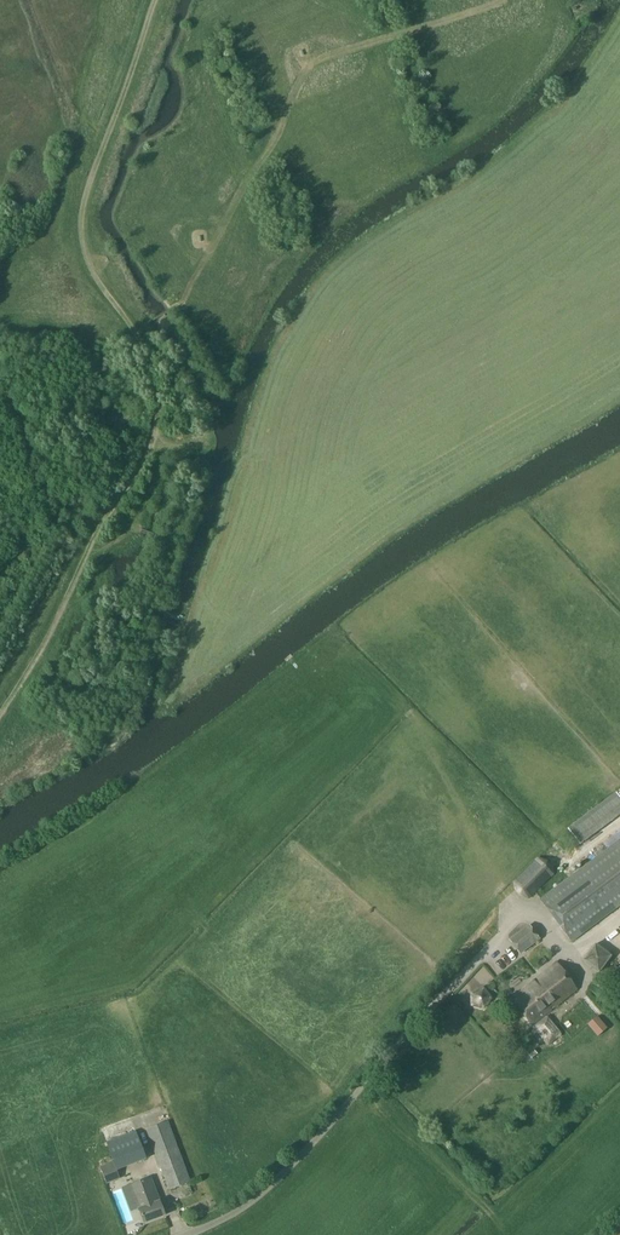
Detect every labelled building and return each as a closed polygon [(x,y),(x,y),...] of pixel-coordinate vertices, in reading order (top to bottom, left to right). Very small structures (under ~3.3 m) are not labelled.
[(616,792),(568,828),(579,844),(619,814),(619,797),(616,792)] [(540,900),(571,941),(619,904),(619,839),(540,900)] [(520,896),(529,898),(554,874),(551,866),(545,860),(538,858),(514,881),(515,890),(520,896)] [(509,940),(520,953),(539,939),(529,925),(509,940)] [(611,956),(595,944),(582,960),(599,973),(611,956)] [(576,989),(557,962),(512,1000),(532,1025),(576,989)] [(517,981),(512,975),(515,972),(512,969),(500,979),(509,988),(517,981)] [(483,989),(472,994),(473,1005),(484,1008),(490,998),(483,989)] [(561,1034),(546,1016),(533,1026),(548,1044),(561,1034)] [(596,1017),(588,1024),(596,1033),(604,1026),(596,1017)] [(146,1129),(170,1190),(190,1182),(167,1121),(146,1129)] [(107,1142),(117,1169),(146,1158),(135,1131),(107,1142)] [(100,1167),(106,1183),(119,1178),(113,1162),(100,1167)] [(150,1177),(130,1185),(138,1207),(137,1208),(143,1223),(166,1215),(160,1200),(159,1200),(150,1177)]
